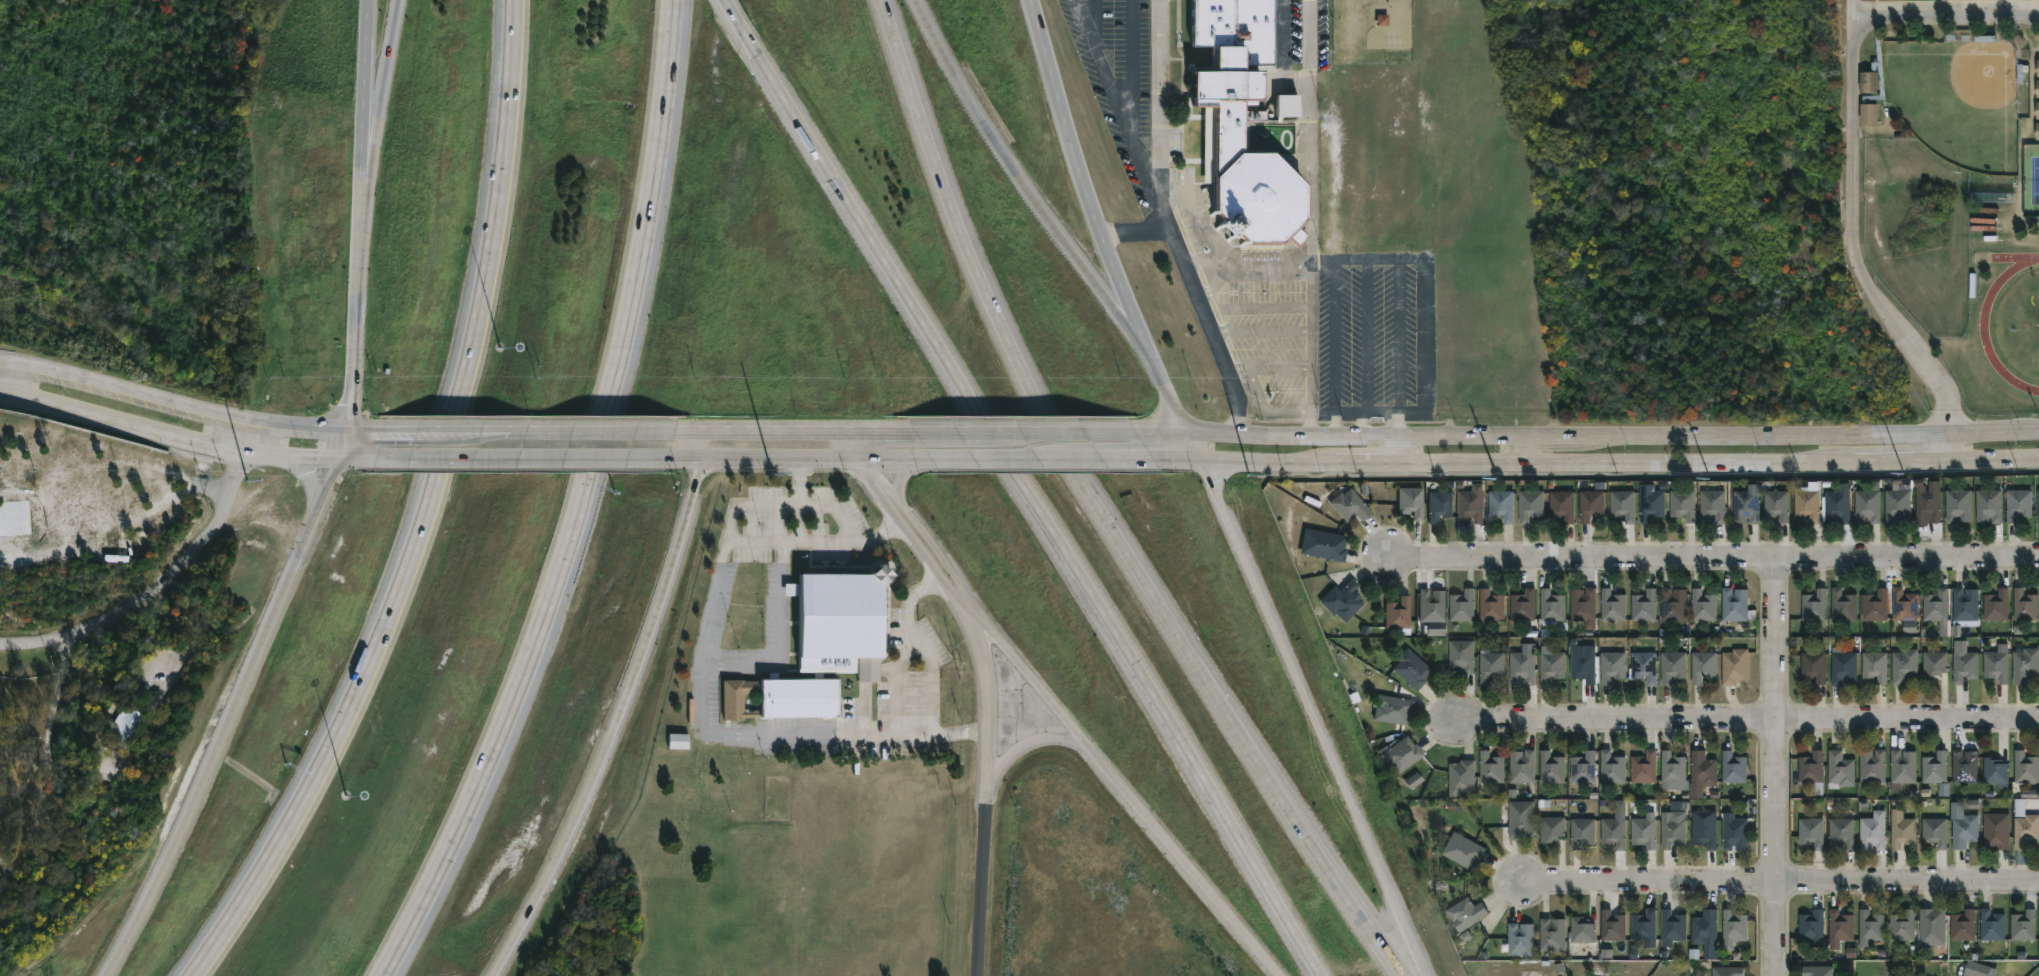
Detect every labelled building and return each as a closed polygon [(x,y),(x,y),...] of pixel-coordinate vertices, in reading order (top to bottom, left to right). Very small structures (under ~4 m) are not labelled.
[(1185,45),(1186,0),(1227,0),(1227,30),(1248,30),(1248,40),(1237,40),(1237,69),(1253,69),(1253,100),(1234,100),(1233,153),(1261,153),(1294,186),(1294,218),(1291,222),(1306,236),(1296,246),(1282,232),(1271,243),(1238,242),(1205,211),(1206,98),(1183,98),(1184,70),(1205,71),(1206,45),(1185,45)] [(1877,74),(1860,74),(1860,100),(1877,100),(1877,74)] [(1295,116),(1273,117),(1272,94),(1295,94),(1295,116)] [(1877,105),(1859,105),(1859,127),(1877,127),(1877,105)] [(1910,491),(1910,521),(1897,521),(1897,517),(1894,517),(1894,523),(1886,523),(1885,491),(1892,491),(1892,481),(1910,481),(1910,491)] [(1849,492),(1849,523),(1840,523),(1840,517),(1838,517),(1837,521),(1824,521),(1824,492),(1839,492),(1840,482),(1849,482),(1849,492)] [(1880,492),(1880,523),(1869,523),(1869,521),(1854,522),(1854,492),(1869,491),(1869,482),(1879,482),(1880,492)] [(1817,489),(1819,523),(1809,523),(1809,514),(1806,514),(1806,516),(1794,516),(1794,492),(1808,492),(1807,483),(1817,483),(1817,489)] [(1350,488),(1370,512),(1359,521),(1354,514),(1344,522),(1327,502),(1339,492),(1341,494),(1349,487),(1350,488)] [(1422,487),(1422,520),(1412,520),(1412,511),(1410,511),(1410,513),(1397,513),(1397,487),(1422,487)] [(1643,522),(1640,522),(1640,491),(1664,490),(1664,516),(1650,516),(1650,522),(1643,522)] [(1452,491),(1452,517),(1441,517),(1441,514),(1437,514),(1437,523),(1428,523),(1428,491),(1452,491)] [(1511,492),(1512,524),(1503,524),(1503,514),(1500,514),(1500,517),(1488,517),(1488,491),(1511,492)] [(1542,492),(1542,517),(1532,517),(1532,514),(1528,514),(1528,524),(1519,524),(1518,491),(1542,492)] [(1604,491),(1604,517),(1593,517),(1593,514),(1589,514),(1589,523),(1580,523),(1579,491),(1604,491)] [(1634,491),(1634,524),(1625,524),(1625,514),(1621,514),(1621,517),(1610,517),(1610,491),(1634,491)] [(1694,491),(1694,523),(1685,523),(1685,514),(1681,514),(1681,516),(1670,516),(1669,491),(1694,491)] [(1724,491),(1725,523),(1716,523),(1715,514),(1713,514),(1713,517),(1702,517),(1701,491),(1724,491)] [(1939,491),(1940,522),(1930,522),(1930,513),(1926,513),(1926,516),(1916,516),(1915,491),(1939,491)] [(1971,491),(1971,521),(1959,521),(1959,518),(1956,518),(1956,522),(1946,522),(1945,491),(1971,491)] [(2001,491),(2001,522),(1992,522),(1991,517),(1989,517),(1989,521),(1976,521),(1976,491),(2001,491)] [(2009,522),(2007,522),(2007,491),(2031,491),(2032,515),(2016,515),(2016,521),(2009,522)] [(1482,492),(1482,523),(1472,523),(1472,514),(1468,514),(1468,517),(1458,517),(1457,492),(1482,492)] [(1573,492),(1573,523),(1564,523),(1564,514),(1561,514),(1560,516),(1549,516),(1549,492),(1573,492)] [(1756,492),(1757,523),(1748,524),(1748,518),(1745,518),(1745,521),(1733,521),(1732,492),(1756,492)] [(1788,492),(1788,523),(1779,523),(1779,514),(1776,514),(1776,516),(1764,516),(1764,492),(1788,492)] [(1344,560),(1343,562),(1310,556),(1312,544),(1309,544),(1312,529),(1345,535),(1343,546),(1346,547),(1344,560)] [(891,571),(891,642),(885,642),(885,667),(863,667),(863,642),(861,642),(861,658),(803,658),(803,653),(806,653),(806,642),(807,642),(807,580),(789,580),(789,568),(808,568),(808,558),(881,558),(894,546),(906,558),(891,571)] [(1363,602),(1345,622),(1332,610),(1334,607),(1327,601),(1351,576),(1358,584),(1352,590),(1359,596),(1357,597),(1363,602)] [(1842,586),(1842,596),(1844,596),(1844,594),(1857,594),(1856,620),(1832,620),(1832,586),(1842,586)] [(1902,587),(1902,596),(1904,596),(1904,593),(1916,593),(1916,620),(1892,620),(1893,586),(1902,587)] [(1948,586),(1947,635),(1940,635),(1940,620),(1923,620),(1923,594),(1935,594),(1935,596),(1937,596),(1938,586),(1948,586)] [(1428,589),(1443,589),(1443,620),(1418,621),(1418,587),(1427,587),(1428,589)] [(1473,588),(1473,621),(1449,621),(1449,594),(1461,594),(1461,596),(1464,596),(1464,587),(1473,588)] [(1489,588),(1489,596),(1491,596),(1491,594),(1503,594),(1503,620),(1489,620),(1489,626),(1480,626),(1479,587),(1489,588)] [(1534,588),(1534,620),(1510,620),(1510,594),(1522,594),(1522,596),(1524,596),(1524,587),(1534,588)] [(1550,590),(1550,596),(1553,596),(1553,594),(1565,594),(1565,620),(1540,620),(1541,587),(1550,587),(1550,590)] [(1594,587),(1594,621),(1570,621),(1570,589),(1583,589),(1583,593),(1585,593),(1585,587),(1594,587)] [(1611,588),(1611,596),(1613,596),(1613,594),(1625,594),(1625,620),(1601,620),(1601,587),(1611,587),(1611,588)] [(1655,588),(1655,621),(1631,621),(1631,594),(1642,594),(1642,597),(1645,597),(1645,587),(1655,588)] [(1671,592),(1673,593),(1673,588),(1685,588),(1686,621),(1661,621),(1661,587),(1671,587),(1671,592)] [(1701,588),(1701,596),(1704,596),(1704,594),(1716,594),(1716,620),(1692,620),(1691,587),(1701,587),(1701,588)] [(1732,587),(1732,593),(1735,593),(1734,588),(1747,589),(1747,620),(1722,620),(1722,587),(1732,587)] [(1826,587),(1826,626),(1815,626),(1815,620),(1802,620),(1802,594),(1814,594),(1814,596),(1816,596),(1816,587),(1826,587)] [(1963,593),(1965,593),(1965,589),(1978,589),(1978,621),(1952,620),(1953,587),(1963,587),(1963,593)] [(2007,589),(2007,620),(1982,620),(1983,594),(1994,594),(1994,596),(1997,596),(1997,587),(2008,587),(2007,589)] [(2024,589),(2023,596),(2025,596),(2025,594),(2037,594),(2037,620),(2013,620),(2013,587),(2024,587),(2024,589)] [(1886,588),(1886,621),(1862,621),(1862,594),(1873,594),(1873,597),(1877,597),(1877,588),(1886,588)] [(1409,594),(1409,627),(1384,627),(1385,600),(1396,600),(1396,603),(1399,603),(1399,594),(1409,594)] [(1473,640),(1473,674),(1463,674),(1463,668),(1461,668),(1461,672),(1448,672),(1448,640),(1473,640)] [(1417,688),(1415,689),(1392,668),(1398,660),(1395,658),(1406,646),(1430,668),(1422,678),(1423,680),(1417,688)] [(1963,647),(1963,651),(1977,651),(1977,679),(1965,679),(1965,675),(1963,675),(1963,685),(1953,685),(1954,652),(1956,652),(1956,647),(1963,647)] [(2008,647),(2008,684),(1998,684),(1999,675),(1995,675),(1995,678),(1984,678),(1984,652),(1998,652),(1998,647),(2008,647)] [(1749,648),(1748,682),(1736,682),(1736,685),(1722,685),(1723,651),(1733,651),(1733,648),(1749,648)] [(2016,684),(2013,684),(2013,652),(2022,652),(2022,648),(2038,648),(2038,676),(2027,675),(2027,684),(2016,684)] [(1895,685),(1891,685),(1891,652),(1901,652),(1901,649),(1917,649),(1917,676),(1906,675),(1906,685),(1895,685)] [(1534,652),(1534,685),(1525,685),(1525,679),(1522,679),(1522,684),(1510,684),(1509,651),(1534,652)] [(1625,651),(1626,678),(1614,678),(1614,676),(1611,676),(1611,684),(1601,685),(1600,652),(1625,651)] [(1826,652),(1825,685),(1816,685),(1816,676),(1813,676),(1813,679),(1801,679),(1801,651),(1826,652)] [(1856,652),(1856,683),(1844,683),(1844,678),(1841,678),(1841,685),(1831,685),(1832,651),(1856,652)] [(1887,652),(1886,685),(1877,685),(1877,675),(1873,675),(1873,678),(1862,678),(1862,651),(1887,652)] [(1946,671),(1946,672),(1939,672),(1939,675),(1934,674),(1933,678),(1923,678),(1923,651),(1947,651),(1946,671)] [(1504,652),(1504,678),(1493,678),(1493,676),(1489,676),(1489,685),(1479,685),(1479,652),(1504,652)] [(1565,652),(1565,679),(1553,678),(1553,676),(1550,676),(1550,685),(1540,685),(1540,652),(1565,652)] [(1593,652),(1594,685),(1584,685),(1584,676),(1581,676),(1581,678),(1569,678),(1569,652),(1593,652)] [(1656,652),(1656,686),(1646,686),(1646,675),(1643,675),(1643,679),(1631,678),(1632,652),(1656,652)] [(1686,652),(1686,678),(1675,678),(1675,676),(1671,676),(1671,685),(1662,685),(1661,652),(1686,652)] [(1717,652),(1716,679),(1705,678),(1705,675),(1702,675),(1702,685),(1692,685),(1692,652),(1717,652)] [(842,678),(842,715),(840,715),(840,716),(773,717),(773,719),(760,719),(760,717),(747,717),(747,719),(726,719),(726,679),(764,680),(764,678),(842,678)] [(1412,701),(1410,714),(1407,713),(1405,724),(1373,718),(1375,703),(1378,704),(1380,693),(1412,699),(1412,701)] [(146,714),(125,749),(106,737),(127,702),(146,714)] [(1404,734),(1411,744),(1414,743),(1422,754),(1396,773),(1390,764),(1387,766),(1378,754),(1380,753),(1377,749),(1384,744),(1385,745),(1404,734)] [(1534,749),(1534,783),(1510,783),(1510,751),(1523,751),(1523,755),(1525,755),(1525,749),(1534,749)] [(1611,749),(1611,759),(1613,759),(1613,757),(1625,757),(1625,783),(1601,783),(1601,749),(1611,749)] [(1656,749),(1656,782),(1631,783),(1631,756),(1643,755),(1643,758),(1646,758),(1646,749),(1656,749)] [(1823,750),(1822,782),(1798,782),(1799,756),(1810,756),(1810,758),(1812,758),(1812,749),(1823,750)] [(1842,749),(1842,759),(1854,759),(1854,788),(1840,788),(1840,783),(1828,782),(1828,749),(1842,749)] [(1884,749),(1884,782),(1859,782),(1859,751),(1871,751),(1871,755),(1873,755),(1873,749),(1884,749)] [(1900,755),(1902,755),(1902,751),(1915,751),(1915,783),(1901,783),(1901,793),(1891,793),(1891,749),(1900,749),(1900,755)] [(1962,749),(1962,755),(1964,755),(1964,751),(1977,750),(1978,783),(1952,783),(1952,749),(1962,749)] [(1489,750),(1489,759),(1492,759),(1492,757),(1504,757),(1504,783),(1480,783),(1479,750),(1489,750)] [(1550,758),(1553,759),(1553,757),(1564,756),(1564,782),(1540,783),(1539,750),(1550,750),(1550,758)] [(1595,750),(1595,783),(1570,783),(1571,756),(1583,757),(1583,759),(1585,759),(1585,750),(1595,750)] [(1671,751),(1671,759),(1674,759),(1674,756),(1686,756),(1686,781),(1671,781),(1671,789),(1661,789),(1661,750),(1671,750),(1671,751)] [(1705,750),(1705,759),(1717,759),(1717,786),(1702,786),(1702,783),(1691,783),(1691,750),(1705,750)] [(1732,750),(1732,759),(1735,759),(1735,756),(1747,756),(1747,782),(1722,782),(1722,750),(1732,750)] [(1947,750),(1947,782),(1949,782),(1950,792),(1940,792),(1940,783),(1922,783),(1922,756),(1934,756),(1934,758),(1936,758),(1936,750),(1947,750)] [(2023,750),(2023,759),(2026,759),(2026,756),(2038,756),(2038,783),(2015,783),(2015,750),(2023,750)] [(1995,757),(1995,759),(2001,759),(2001,763),(2008,763),(2008,788),(1997,788),(1997,784),(1983,784),(1983,757),(1995,757)] [(1462,797),(1448,797),(1449,762),(1460,762),(1460,759),(1474,760),(1473,793),(1463,792),(1462,797)] [(1513,838),(1508,838),(1508,801),(1534,801),(1533,837),(1513,838)] [(2024,814),(2038,814),(2038,843),(2028,842),(2027,850),(2013,850),(2014,808),(2024,808),(2024,813),(2024,814)] [(1885,809),(1884,851),(1875,851),(1875,845),(1873,845),(1873,850),(1859,849),(1860,817),(1874,817),(1874,809),(1885,809)] [(1902,809),(1902,818),(1915,818),(1914,845),(1903,845),(1903,842),(1901,842),(1901,850),(1891,850),(1891,809),(1902,809)] [(1716,811),(1716,850),(1707,850),(1707,842),(1703,842),(1703,845),(1691,845),(1692,818),(1707,818),(1707,812),(1716,811)] [(1655,812),(1654,819),(1656,819),(1655,850),(1646,850),(1646,842),(1644,842),(1644,845),(1631,845),(1632,818),(1645,819),(1645,812),(1655,812)] [(1993,850),(1982,850),(1983,813),(2009,814),(2009,850),(1993,849),(1993,850)] [(1956,850),(1952,850),(1952,818),(1962,818),(1962,814),(1977,814),(1977,842),(1966,842),(1966,850),(1956,850)] [(1552,843),(1539,842),(1539,816),(1564,817),(1563,837),(1558,837),(1558,839),(1552,839),(1552,843)] [(1595,819),(1595,845),(1584,845),(1584,842),(1580,842),(1580,851),(1570,850),(1570,818),(1595,819)] [(1626,818),(1625,850),(1616,850),(1616,842),(1613,842),(1613,845),(1601,845),(1602,818),(1626,818)] [(1686,818),(1686,845),(1675,845),(1675,842),(1671,842),(1671,849),(1662,849),(1662,818),(1686,818)] [(1747,819),(1746,850),(1735,850),(1735,846),(1732,846),(1732,851),(1722,851),(1723,818),(1747,819)] [(1822,819),(1822,850),(1812,850),(1812,842),(1809,842),(1809,844),(1798,844),(1798,818),(1822,819)] [(1854,819),(1853,849),(1844,849),(1844,844),(1829,844),(1829,818),(1854,819)] [(1947,818),(1947,851),(1936,851),(1936,842),(1933,842),(1933,845),(1922,845),(1922,818),(1947,818)] [(1476,862),(1472,871),(1440,853),(1453,830),(1484,848),(1476,862)] [(1466,896),(1473,906),(1481,901),(1488,913),(1460,931),(1455,922),(1453,924),(1444,910),(1466,896)] [(1934,945),(1920,945),(1920,907),(1946,908),(1945,945),(1934,945)] [(1656,908),(1656,941),(1631,940),(1632,914),(1644,915),(1644,916),(1646,916),(1646,908),(1656,908)] [(1839,909),(1839,917),(1842,917),(1842,914),(1854,915),(1854,941),(1829,940),(1830,908),(1839,909)] [(1975,911),(1975,940),(1951,940),(1951,914),(1963,914),(1963,917),(1965,917),(1965,908),(1975,908),(1975,911)] [(1991,909),(1990,916),(1993,916),(1993,913),(2006,914),(2005,941),(1981,940),(1981,908),(1991,909)] [(1611,909),(1610,917),(1613,917),(1613,914),(1625,915),(1625,940),(1601,940),(1601,909),(1611,909)] [(1671,912),(1671,917),(1674,917),(1674,914),(1686,914),(1686,940),(1673,940),(1673,947),(1662,947),(1662,909),(1671,909),(1671,912)] [(1717,939),(1717,947),(1704,946),(1704,943),(1692,943),(1692,917),(1703,917),(1703,909),(1717,909),(1717,939)] [(1732,909),(1732,917),(1735,917),(1735,914),(1747,915),(1747,941),(1733,941),(1733,950),(1723,950),(1723,909),(1732,909)] [(1824,909),(1824,947),(1812,947),(1812,940),(1800,940),(1799,914),(1811,914),(1811,917),(1814,916),(1814,909),(1824,909)] [(1869,909),(1869,916),(1871,916),(1871,914),(1884,914),(1884,941),(1859,940),(1859,909),(1869,909)] [(1914,909),(1914,940),(1890,940),(1890,914),(1901,914),(1901,917),(1904,917),(1904,909),(1914,909)] [(2035,909),(2035,940),(2011,940),(2012,914),(2023,914),(2023,916),(2025,916),(2025,909),(2035,909)] [(1583,916),(1583,918),(1589,918),(1589,923),(1595,923),(1595,942),(1568,941),(1568,932),(1571,932),(1571,916),(1583,916)] [(1550,918),(1550,922),(1552,922),(1552,919),(1565,919),(1565,951),(1540,951),(1539,918),(1550,918)] [(1518,923),(1518,928),(1520,928),(1520,924),(1533,924),(1533,955),(1508,956),(1508,923),(1518,923)] [(1833,966),(1833,975),(1801,975),(1801,966),(1833,966)] [(1744,967),(1744,975),(1712,975),(1712,967),(1744,967)]
